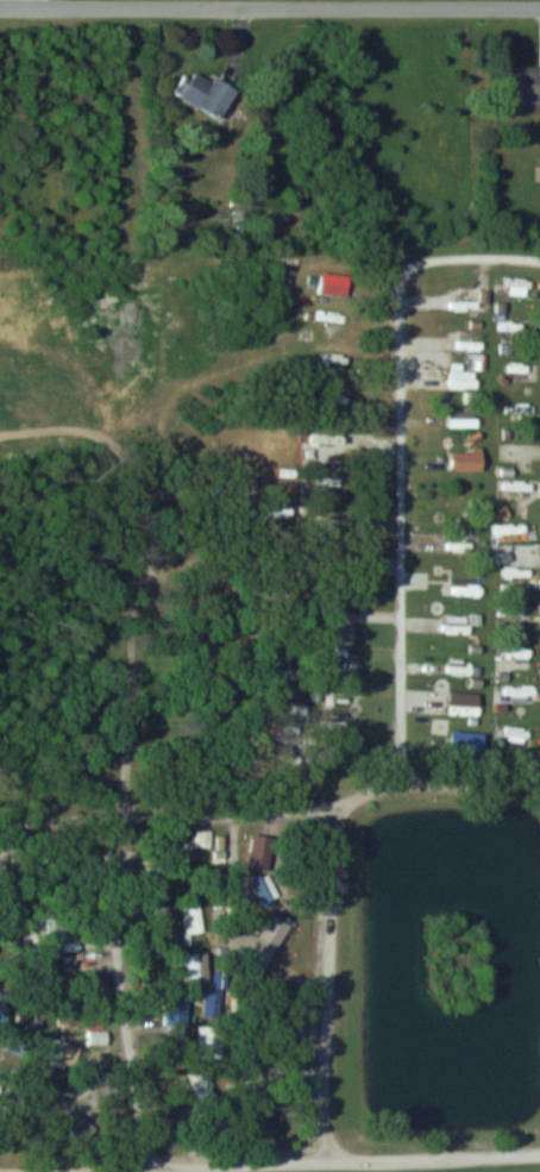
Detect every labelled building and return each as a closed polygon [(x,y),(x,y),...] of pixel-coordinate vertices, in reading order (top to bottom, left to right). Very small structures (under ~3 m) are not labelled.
[(232,92),(189,67),(173,94),(216,119),(232,92)] [(346,277),(318,277),(318,294),(346,294),(346,277)] [(518,296),(518,278),(497,278),(497,296),(518,296)] [(344,366),(344,355),(321,354),(320,365),(344,366)] [(468,371),(447,371),(447,389),(474,389),(475,369),(479,369),(479,364),(477,364),(478,357),(468,357),(468,371)] [(474,411),(448,411),(448,427),(474,427),(474,411)] [(501,461),(526,461),(526,443),(501,443),(501,461)] [(347,490),(347,477),(319,477),(319,490),(347,490)] [(479,535),(470,535),(470,523),(464,523),(464,541),(444,541),(444,552),(479,552),(479,535)] [(500,661),(527,665),(530,649),(503,644),(500,661)] [(473,663),(445,663),(445,673),(473,673),(473,663)] [(530,684),(502,684),(502,699),(530,699),(530,684)] [(476,714),(476,692),(447,692),(447,714),(476,714)] [(303,719),(303,704),(287,704),(287,719),(303,719)] [(530,727),(501,726),(501,735),(530,735),(530,727)] [(194,845),(174,845),(174,857),(200,857),(200,849),(209,849),(209,830),(194,830),(194,845)] [(181,907),(183,933),(201,932),(199,905),(181,907)] [(58,945),(58,915),(42,915),(42,945),(58,945)] [(257,938),(271,948),(287,926),(273,916),(257,938)] [(205,955),(186,953),(183,980),(203,982),(205,955)] [(76,1024),(76,1000),(61,1000),(61,1024),(76,1024)] [(74,1044),(60,1045),(61,1062),(75,1061),(74,1044)] [(60,1125),(77,1140),(90,1124),(73,1109),(60,1125)]
